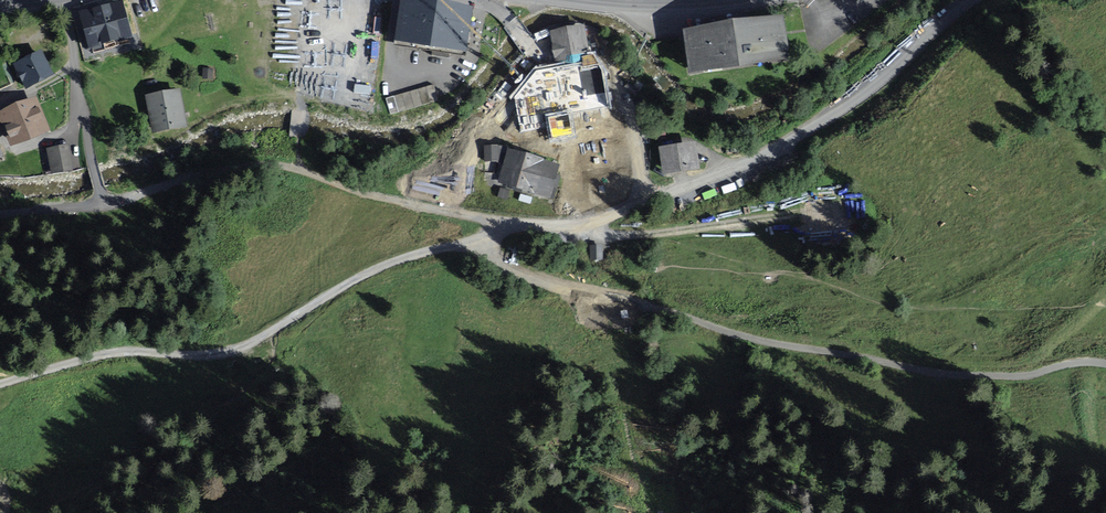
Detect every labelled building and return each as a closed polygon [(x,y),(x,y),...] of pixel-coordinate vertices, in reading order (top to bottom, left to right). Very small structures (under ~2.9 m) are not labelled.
[(426,0),(402,0),(396,39),(465,49),(471,6),(426,0)] [(135,38),(123,1),(80,14),(92,51),(135,38)] [(782,15),(684,29),(691,70),(788,56),(782,15)] [(584,25),(550,31),(556,68),(590,62),(584,25)] [(55,77),(43,51),(15,65),(27,91),(55,77)] [(515,105),(520,131),(547,127),(545,118),(609,106),(603,70),(596,60),(590,62),(556,68),(534,72),(513,94),(515,105)] [(185,128),(178,90),(146,96),(153,134),(185,128)] [(35,99),(0,113),(0,114),(12,143),(48,129),(35,99)] [(695,139),(658,146),(663,174),(700,167),(695,139)] [(67,145),(48,149),(52,172),(71,168),(67,145)] [(503,147),(484,147),(484,163),(499,164),(496,183),(551,200),(561,168),(508,150),(503,147)] [(590,245),(590,262),(602,262),(602,245),(590,245)]
